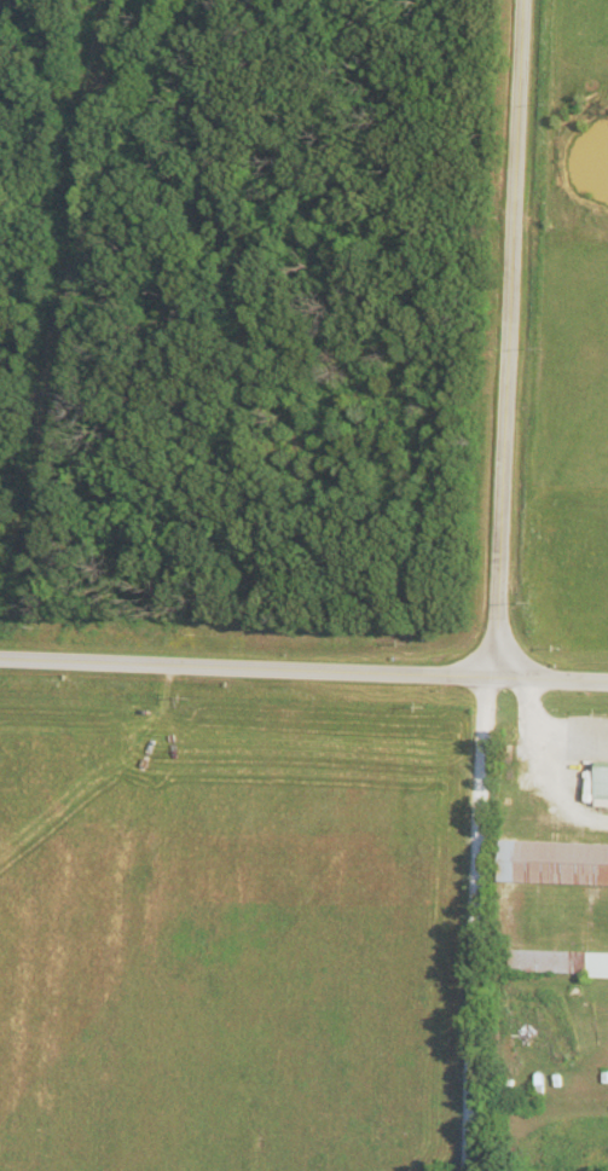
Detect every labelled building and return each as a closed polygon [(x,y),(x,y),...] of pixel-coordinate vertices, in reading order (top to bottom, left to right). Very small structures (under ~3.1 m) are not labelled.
[(513,972),(607,975),(607,950),(514,948),(513,972)]
